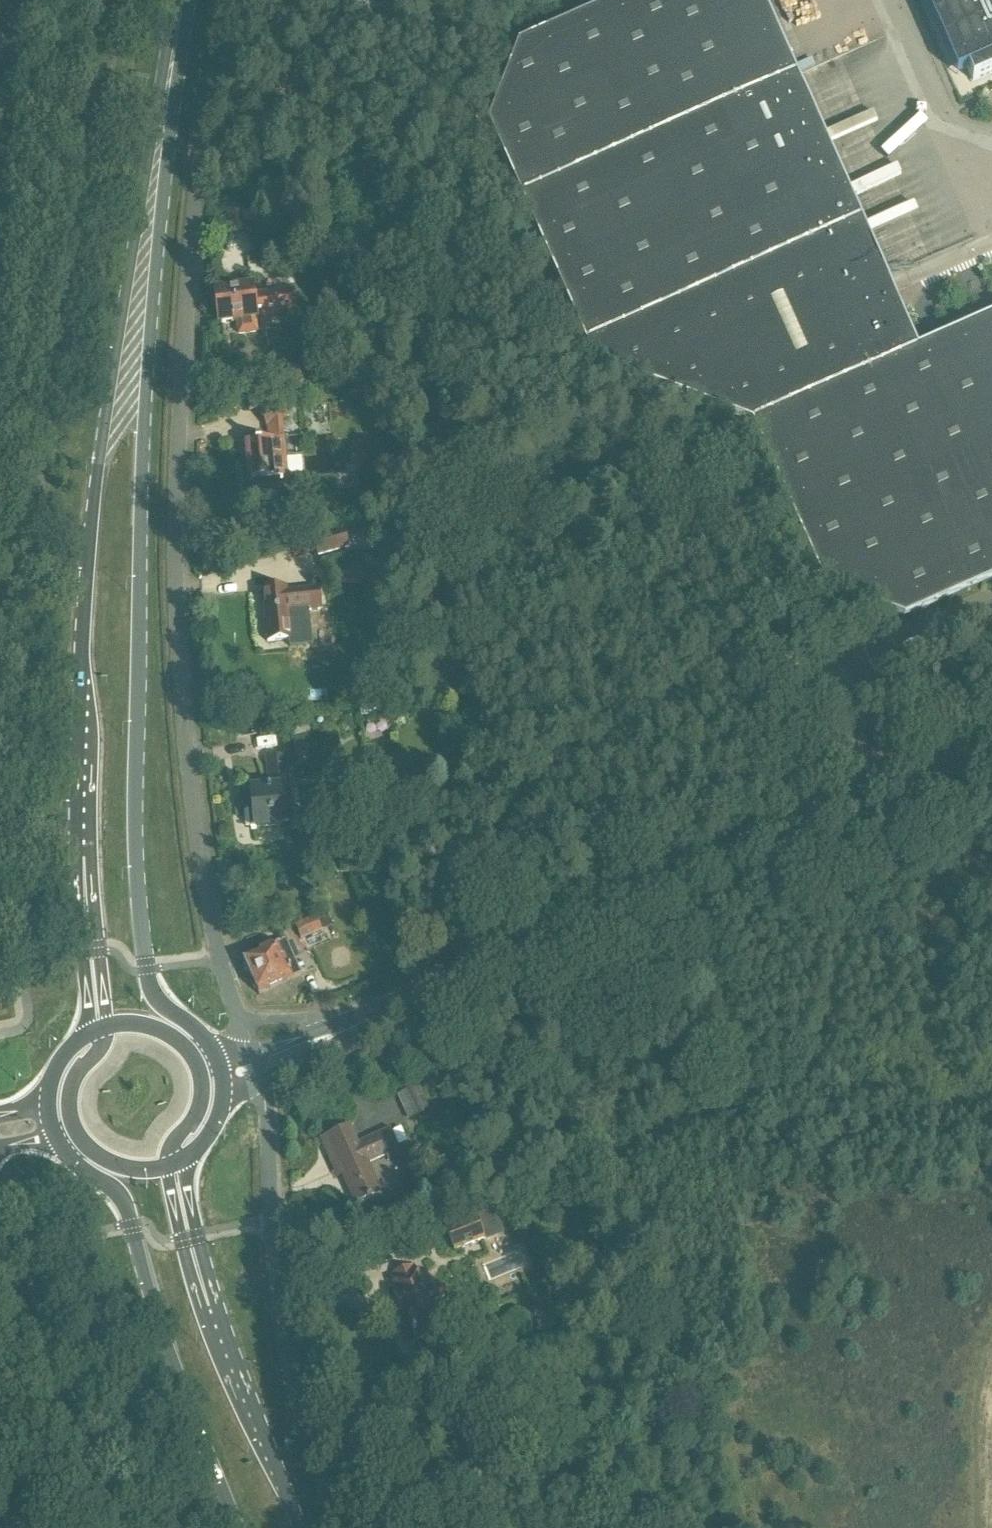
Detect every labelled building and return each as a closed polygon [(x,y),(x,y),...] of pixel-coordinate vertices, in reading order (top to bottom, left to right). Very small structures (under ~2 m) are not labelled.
[(489,125),(594,363),(676,395),(753,425),(817,571),(825,589),(905,620),(991,581),(991,317),(918,350),(916,345),(909,328),(893,293),(891,289),(887,279),(886,277),(763,0),(588,0),(588,1),(593,12),(584,17),(553,30),(520,45),(497,103),(489,125)] [(957,75),(968,70),(973,82),(991,74),(991,0),(924,0),(957,75)] [(220,325),(237,323),(239,335),(257,333),(255,320),(255,318),(276,316),(277,317),(291,315),(290,312),(300,310),(297,292),(288,293),(288,292),(260,296),(261,303),(253,304),(251,289),(216,294),(217,296),(212,297),(214,310),(218,309),(220,325)] [(252,482),(253,498),(279,496),(278,480),(282,479),(280,451),(277,424),(284,421),(279,409),(260,416),(265,429),(267,428),(268,442),(247,444),(251,482),(252,482)] [(318,557),(350,548),(345,529),(313,538),(318,557)] [(363,557),(370,582),(406,573),(400,547),(363,557)] [(320,611),(318,590),(286,593),(286,590),(262,592),(267,644),(292,642),(289,614),(320,611)] [(312,726),(290,729),(292,737),(313,734),(312,726)] [(289,800),(285,757),(270,758),(273,787),(238,791),(238,793),(253,791),(255,808),(251,809),(253,826),(287,823),(285,802),(291,802),(293,814),(294,814),(293,800),(289,800)] [(327,912),(295,926),(301,940),(333,926),(327,912)] [(302,974),(287,940),(244,958),(244,957),(243,957),(259,995),(260,994),(260,993),(292,979),(295,987),(304,983),(300,975),(302,974)] [(404,1111),(409,1121),(431,1112),(419,1085),(397,1095),(404,1111)] [(358,1144),(349,1126),(321,1139),(333,1166),(338,1164),(356,1205),(368,1200),(382,1194),(368,1162),(387,1154),(389,1159),(402,1154),(398,1147),(408,1142),(401,1128),(392,1132),(391,1130),(358,1144)] [(476,1217),(446,1228),(448,1235),(455,1253),(486,1241),(486,1242),(504,1235),(494,1209),(476,1216),(476,1217)] [(441,1331),(415,1264),(391,1274),(398,1291),(395,1292),(402,1310),(405,1309),(417,1341),(441,1331)] [(435,1301),(448,1296),(444,1286),(431,1291),(435,1301)]
